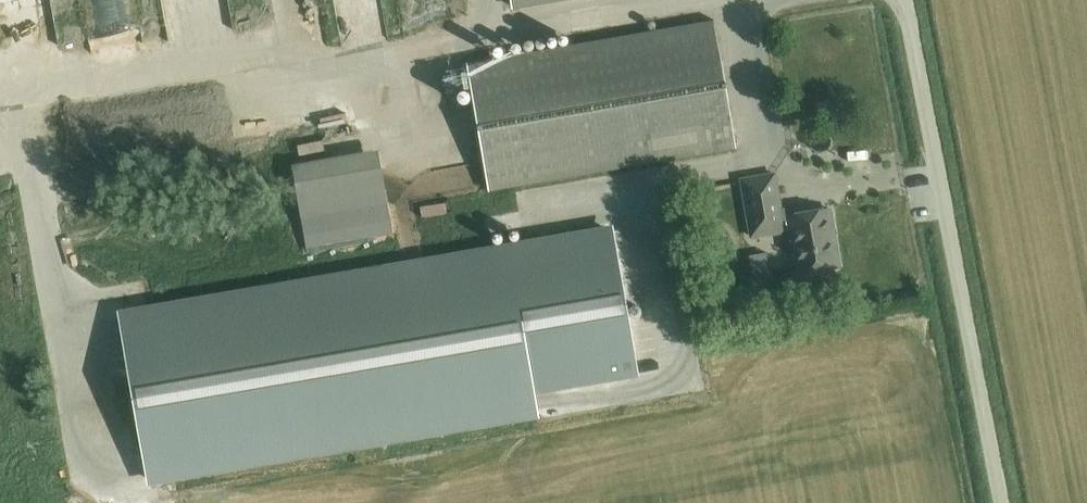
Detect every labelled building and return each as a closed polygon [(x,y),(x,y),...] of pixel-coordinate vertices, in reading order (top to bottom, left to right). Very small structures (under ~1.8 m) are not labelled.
[(609,27),(609,3),(574,3),(575,28),(609,27)] [(553,34),(567,30),(562,12),(548,16),(553,34)] [(467,66),(488,187),(736,145),(715,24),(467,66)] [(41,42),(61,39),(59,26),(39,29),(41,42)] [(351,112),(326,113),(327,124),(351,123),(351,112)] [(304,152),(330,149),(329,138),(303,141),(304,152)] [(313,242),(396,232),(385,147),(302,158),(313,242)] [(791,230),(798,274),(839,267),(829,209),(777,218),(776,209),(780,208),(774,174),(742,180),(752,236),(791,230)] [(630,338),(626,316),(630,315),(630,316),(631,316),(631,317),(632,317),(633,317),(633,318),(634,318),(635,318),(636,318),(637,317),(638,317),(639,316),(640,316),(640,315),(641,315),(641,314),(641,313),(642,312),(642,311),(642,310),(641,310),(641,309),(641,308),(640,307),(640,306),(639,306),(638,305),(637,305),(636,305),(635,305),(634,305),(633,305),(632,305),(631,306),(630,307),(629,308),(629,309),(625,310),(615,249),(615,248),(612,231),(148,311),(121,315),(142,435),(149,479),(445,428),(536,412),(533,393),(610,380),(637,375),(630,338)] [(786,240),(768,242),(770,261),(789,259),(786,240)]
